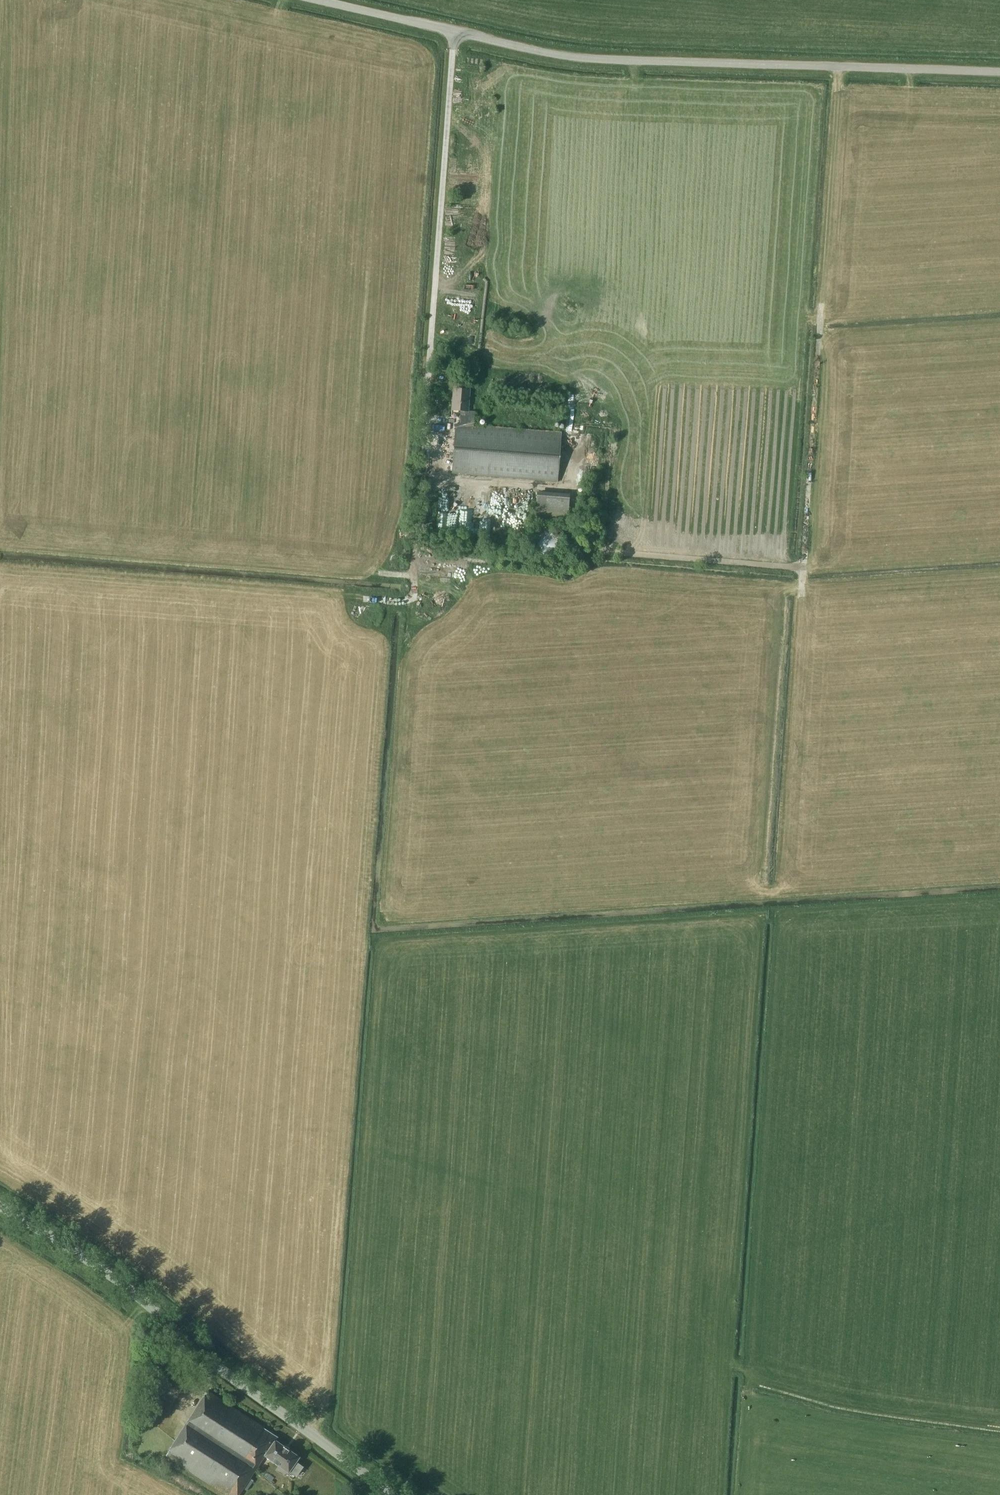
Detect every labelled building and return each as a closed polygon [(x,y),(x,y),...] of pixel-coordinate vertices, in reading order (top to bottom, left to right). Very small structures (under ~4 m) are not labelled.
[(452,473),(550,481),(558,482),(562,432),(473,425),(475,411),(468,411),(470,390),(454,388),(452,410),(461,411),(460,424),(456,424),(452,473)] [(535,523),(550,524),(568,525),(570,494),(537,493),(535,523)] [(553,526),(548,525),(542,526),(538,528),(534,532),(531,537),(531,542),(531,547),(534,552),(538,556),(542,558),(548,559),(553,558),(557,556),(561,552),(564,547),(564,542),(564,537),(561,532),(557,528),(553,526)] [(303,1467),(296,1462),(300,1457),(276,1441),(278,1438),(264,1429),(265,1428),(208,1390),(166,1455),(228,1494),(239,1494),(266,1456),(280,1466),(277,1470),(286,1476),(288,1472),(289,1472),(290,1471),(296,1476),(303,1467)]
